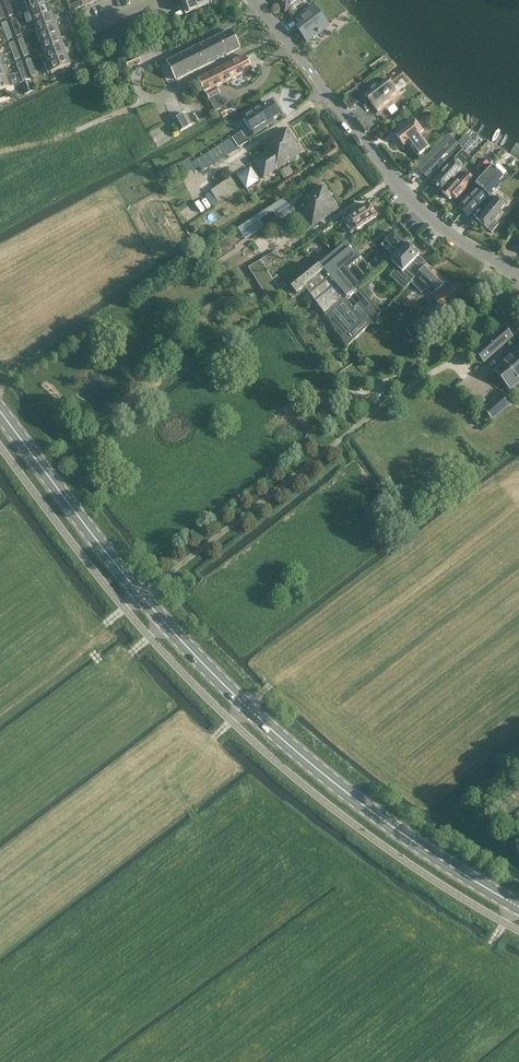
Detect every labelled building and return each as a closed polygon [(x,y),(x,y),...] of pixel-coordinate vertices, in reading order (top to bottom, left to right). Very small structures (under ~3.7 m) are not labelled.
[(6,8),(11,6),(9,0),(3,0),(6,8)] [(28,11),(47,4),(48,4),(47,0),(46,1),(46,0),(28,0),(24,1),(28,11)] [(184,1),(189,12),(209,5),(207,0),(186,0),(184,1)] [(278,3),(285,12),(301,0),(283,0),(278,3)] [(51,13),(47,4),(28,11),(32,21),(52,14),(52,13),(51,13)] [(328,26),(313,5),(295,18),(300,25),(297,28),(307,42),(328,26)] [(14,14),(11,6),(6,8),(9,16),(14,14)] [(162,23),(157,10),(150,12),(155,25),(162,23)] [(155,25),(150,12),(144,14),(149,28),(155,25)] [(34,26),(36,31),(56,24),(52,14),(32,21),(29,22),(31,27),(34,26)] [(149,28),(144,14),(138,17),(143,30),(149,28)] [(143,30),(138,17),(133,19),(137,32),(143,30)] [(10,20),(13,28),(18,27),(15,19),(10,20)] [(137,32),(133,19),(127,21),(131,34),(137,32)] [(131,34),(127,21),(121,23),(126,37),(131,34)] [(126,37),(121,23),(115,26),(120,39),(126,37)] [(59,32),(56,24),(36,31),(39,41),(58,34),(58,33),(59,32)] [(120,39),(115,26),(109,28),(114,41),(120,39)] [(18,27),(13,28),(16,36),(21,35),(18,27)] [(114,41),(109,28),(103,30),(108,43),(114,41)] [(108,43),(103,30),(97,32),(102,45),(108,43)] [(239,48),(238,48),(230,30),(168,61),(176,79),(239,48)] [(97,32),(90,35),(95,48),(102,45),(97,32)] [(43,51),(62,44),(58,34),(39,41),(43,51)] [(18,41),(20,49),(26,47),(23,39),(18,41)] [(8,44),(11,52),(17,50),(14,42),(8,44)] [(63,44),(62,44),(43,51),(47,61),(67,54),(63,44)] [(26,47),(20,49),(23,57),(29,55),(26,47)] [(14,60),(19,58),(17,50),(11,52),(14,60)] [(67,54),(47,61),(47,62),(44,63),(47,73),(50,72),(51,72),(70,65),(69,64),(70,64),(67,54)] [(251,69),(250,66),(244,55),(199,78),(212,106),(222,101),(216,87),(251,69)] [(138,57),(126,62),(129,68),(141,63),(138,57)] [(30,59),(25,61),(28,69),(33,67),(30,59)] [(217,65),(221,63),(220,60),(200,70),(203,75),(218,68),(217,65)] [(16,64),(19,72),(24,70),(21,62),(16,64)] [(0,68),(0,79),(5,77),(9,76),(5,66),(2,67),(0,68)] [(36,75),(33,67),(28,69),(31,77),(36,75)] [(27,78),(24,70),(19,72),(22,80),(27,78)] [(5,77),(0,79),(0,91),(9,88),(5,77)] [(371,90),(365,95),(378,112),(398,96),(385,79),(375,87),(375,86),(374,86),(371,89),(370,89),(371,90)] [(24,94),(33,91),(29,81),(21,84),(24,94)] [(355,87),(349,91),(353,97),(359,93),(355,87)] [(270,102),(259,109),(257,105),(242,115),(255,134),(269,125),(268,122),(278,116),(270,102)] [(186,114),(174,120),(180,132),(192,125),(186,114)] [(418,155),(429,147),(419,134),(423,130),(415,121),(396,136),(404,145),(407,143),(418,155)] [(302,153),(286,128),(260,145),(265,153),(252,161),(263,179),(282,166),(302,153)] [(452,146),(447,142),(448,140),(450,142),(457,134),(452,129),(417,166),(427,176),(439,163),(437,161),(452,146)] [(191,163),(195,172),(201,169),(202,171),(248,141),(241,131),(232,137),(191,163)] [(469,138),(460,147),(465,151),(473,141),(469,138)] [(433,182),(441,190),(442,191),(453,178),(457,175),(470,159),(461,151),(433,182)] [(482,157),(473,167),(480,173),(488,163),(482,157)] [(182,175),(194,169),(189,160),(177,165),(182,175)] [(181,173),(176,164),(164,169),(168,178),(181,173)] [(490,197),(494,192),(509,176),(500,168),(497,171),(489,164),(473,181),(478,185),(488,195),(490,197)] [(247,189),(261,179),(252,166),(238,175),(247,189)] [(453,178),(442,191),(450,198),(453,195),(457,198),(469,184),(472,179),(464,172),(456,181),(453,178)] [(230,177),(211,189),(221,206),(241,193),(230,177)] [(339,209),(323,184),(303,197),(301,194),(290,201),(292,205),(294,203),(309,228),(339,209)] [(478,185),(459,206),(469,215),(488,195),(478,185)] [(497,195),(477,220),(486,228),(487,228),(492,232),(499,224),(494,220),(507,203),(497,195)] [(284,197),(253,218),(260,229),(291,208),(284,197)] [(376,217),(368,204),(342,221),(351,234),(376,217)] [(406,244),(394,232),(381,245),(394,257),(406,244)] [(318,265),(318,266),(345,298),(360,285),(347,269),(361,258),(351,247),(347,241),(318,265)] [(403,289),(410,282),(426,264),(407,245),(394,258),(392,260),(398,267),(389,275),(403,289)] [(276,251),(261,260),(266,268),(281,259),(276,251)] [(426,264),(410,282),(421,292),(426,288),(432,294),(436,290),(445,281),(431,267),(430,268),(426,264)] [(353,308),(345,298),(318,266),(318,265),(291,288),(296,294),(305,288),(327,316),(346,347),(382,312),(367,296),(353,308)] [(458,297),(451,287),(435,298),(441,308),(458,297)] [(467,306),(462,299),(452,306),(456,313),(467,306)] [(511,337),(503,327),(475,351),(484,361),(511,337)] [(512,353),(513,354),(493,371),(506,385),(518,374),(518,347),(512,353)] [(502,397),(485,411),(494,421),(510,407),(502,397)]
